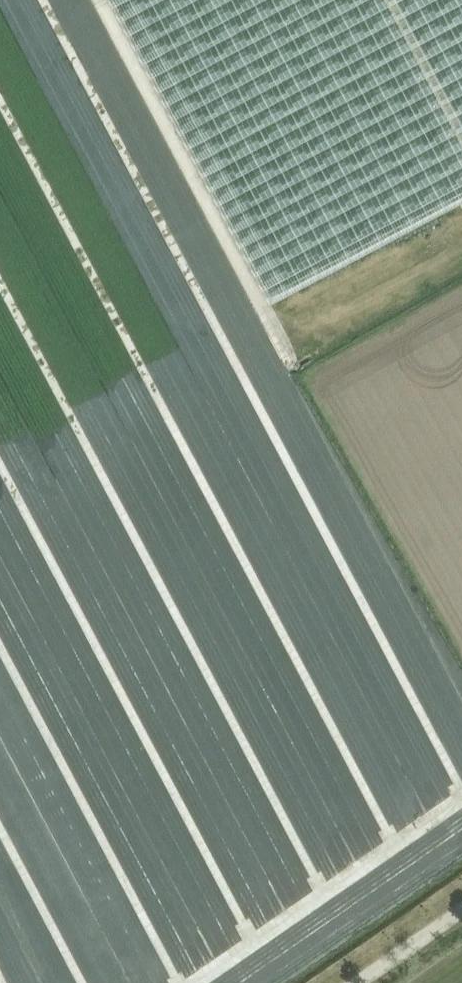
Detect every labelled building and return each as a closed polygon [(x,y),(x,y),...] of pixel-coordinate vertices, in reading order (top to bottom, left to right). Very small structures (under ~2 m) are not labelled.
[(271,298),(461,197),(461,0),(113,0),(271,298)]
